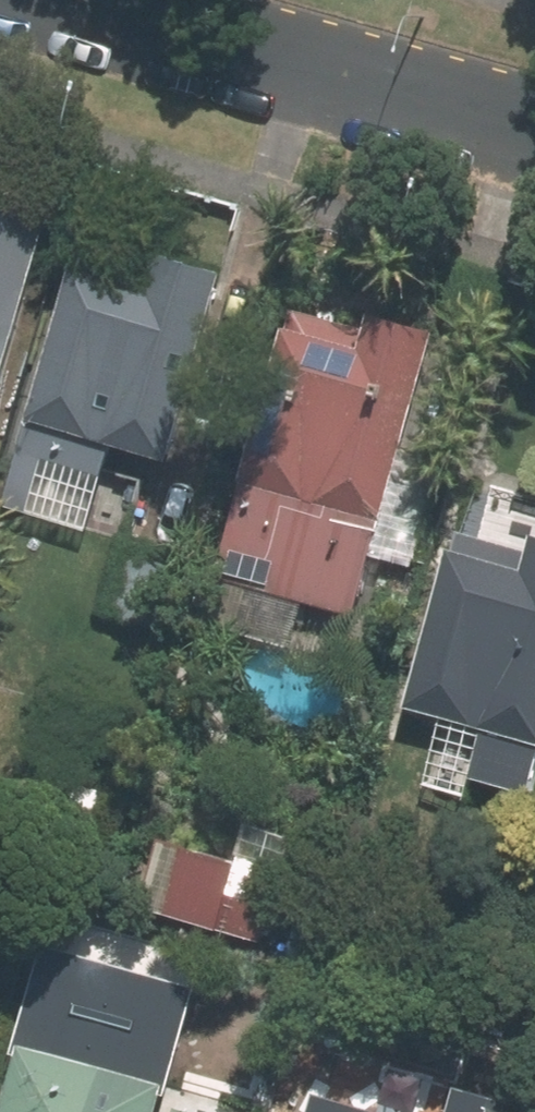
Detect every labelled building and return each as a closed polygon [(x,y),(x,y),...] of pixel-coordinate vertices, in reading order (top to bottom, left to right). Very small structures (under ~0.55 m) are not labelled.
[(56,221),(0,206),(0,421),(56,221)] [(166,267),(88,246),(27,466),(56,474),(60,460),(109,474),(119,440),(178,457),(231,270),(170,252),(166,267)] [(375,332),(301,311),(227,578),(363,616),(444,328),(380,311),(375,332)] [(467,532),(419,704),(495,724),(479,774),(534,790),(534,551),(467,532)] [(183,556),(122,540),(103,612),(162,630),(183,556)] [(176,922),(279,951),(296,890),(193,861),(176,922)] [(172,1085),(163,1081),(175,1039),(88,1015),(99,976),(56,964),(14,1111),(164,1111),(172,1085)]
